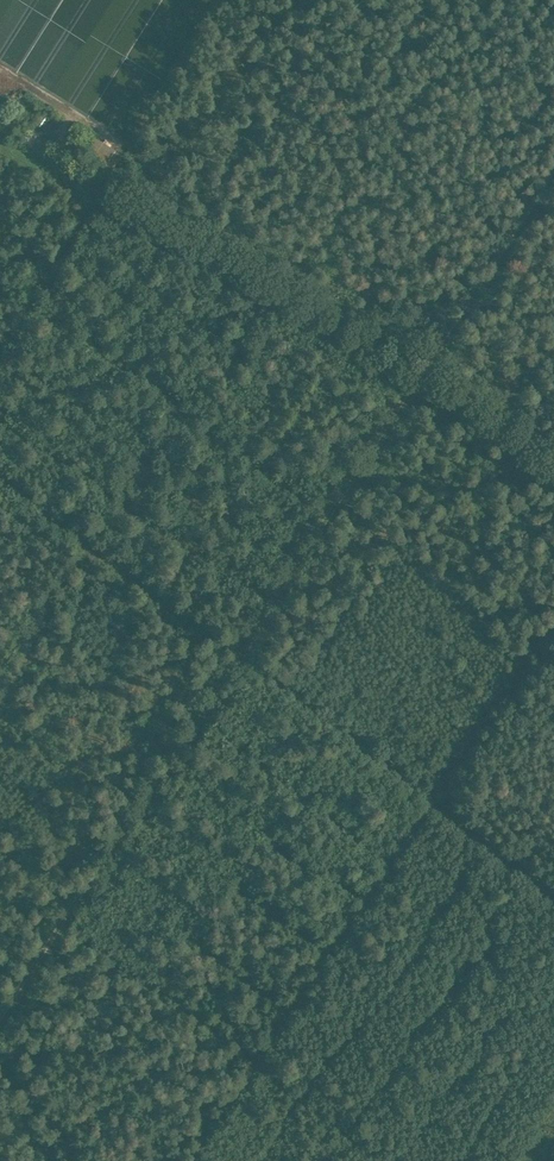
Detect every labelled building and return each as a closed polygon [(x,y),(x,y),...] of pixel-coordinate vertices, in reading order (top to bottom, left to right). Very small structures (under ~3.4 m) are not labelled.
[(47,128),(52,117),(43,113),(38,123),(47,128)]
